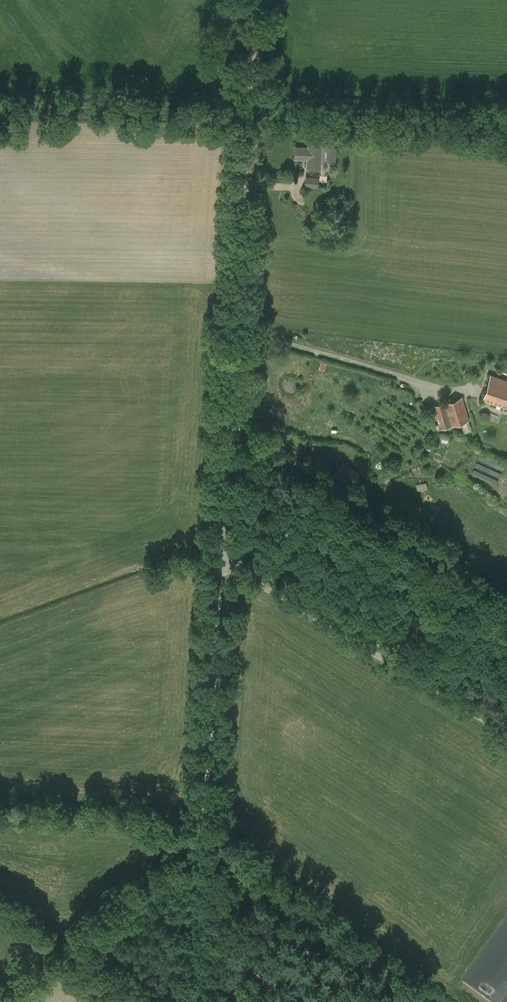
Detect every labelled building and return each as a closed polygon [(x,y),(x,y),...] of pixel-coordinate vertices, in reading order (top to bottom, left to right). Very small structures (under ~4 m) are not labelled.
[(296,147),(295,158),(308,159),(307,167),(320,168),(321,147),(308,146),(308,148),(296,147)] [(326,161),(335,162),(336,147),(327,146),(326,161)] [(305,176),(305,186),(318,187),(318,177),(305,176)] [(491,376),(483,399),(506,408),(506,381),(491,376)] [(433,406),(440,429),(468,421),(462,398),(433,406)] [(333,475),(350,487),(360,473),(343,461),(333,475)] [(460,982),(487,1001),(506,1001),(506,918),(460,982)]
